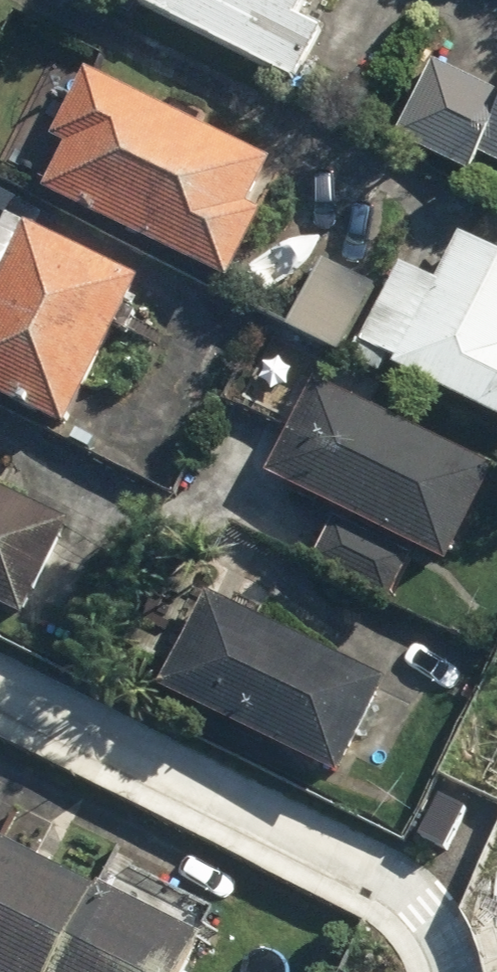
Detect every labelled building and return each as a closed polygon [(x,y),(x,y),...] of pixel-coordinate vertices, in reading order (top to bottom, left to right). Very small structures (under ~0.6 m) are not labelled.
[(309,0),(148,0),(301,78),(329,23),(303,11),(309,0)] [(436,54),(397,131),(478,172),(488,153),(496,157),(496,85),(436,54)] [(275,209),(258,201),(278,160),(93,70),(38,181),(220,270),(241,280),(275,209)] [(428,213),(351,357),(385,375),(394,358),(496,414),(496,250),(428,213)] [(14,214),(0,244),(0,390),(74,425),(144,274),(14,214)] [(317,376),(270,471),(456,563),(496,481),(496,465),(317,376)] [(36,616),(83,521),(0,479),(0,598),(36,616)] [(245,527),(312,560),(396,602),(420,553),(336,512),(331,522),(264,488),(245,527)] [(209,590),(166,679),(353,769),(396,679),(209,590)] [(105,880),(3,824),(0,829),(0,971),(54,971),(105,880)] [(54,971),(194,971),(213,940),(105,880),(54,971)]
